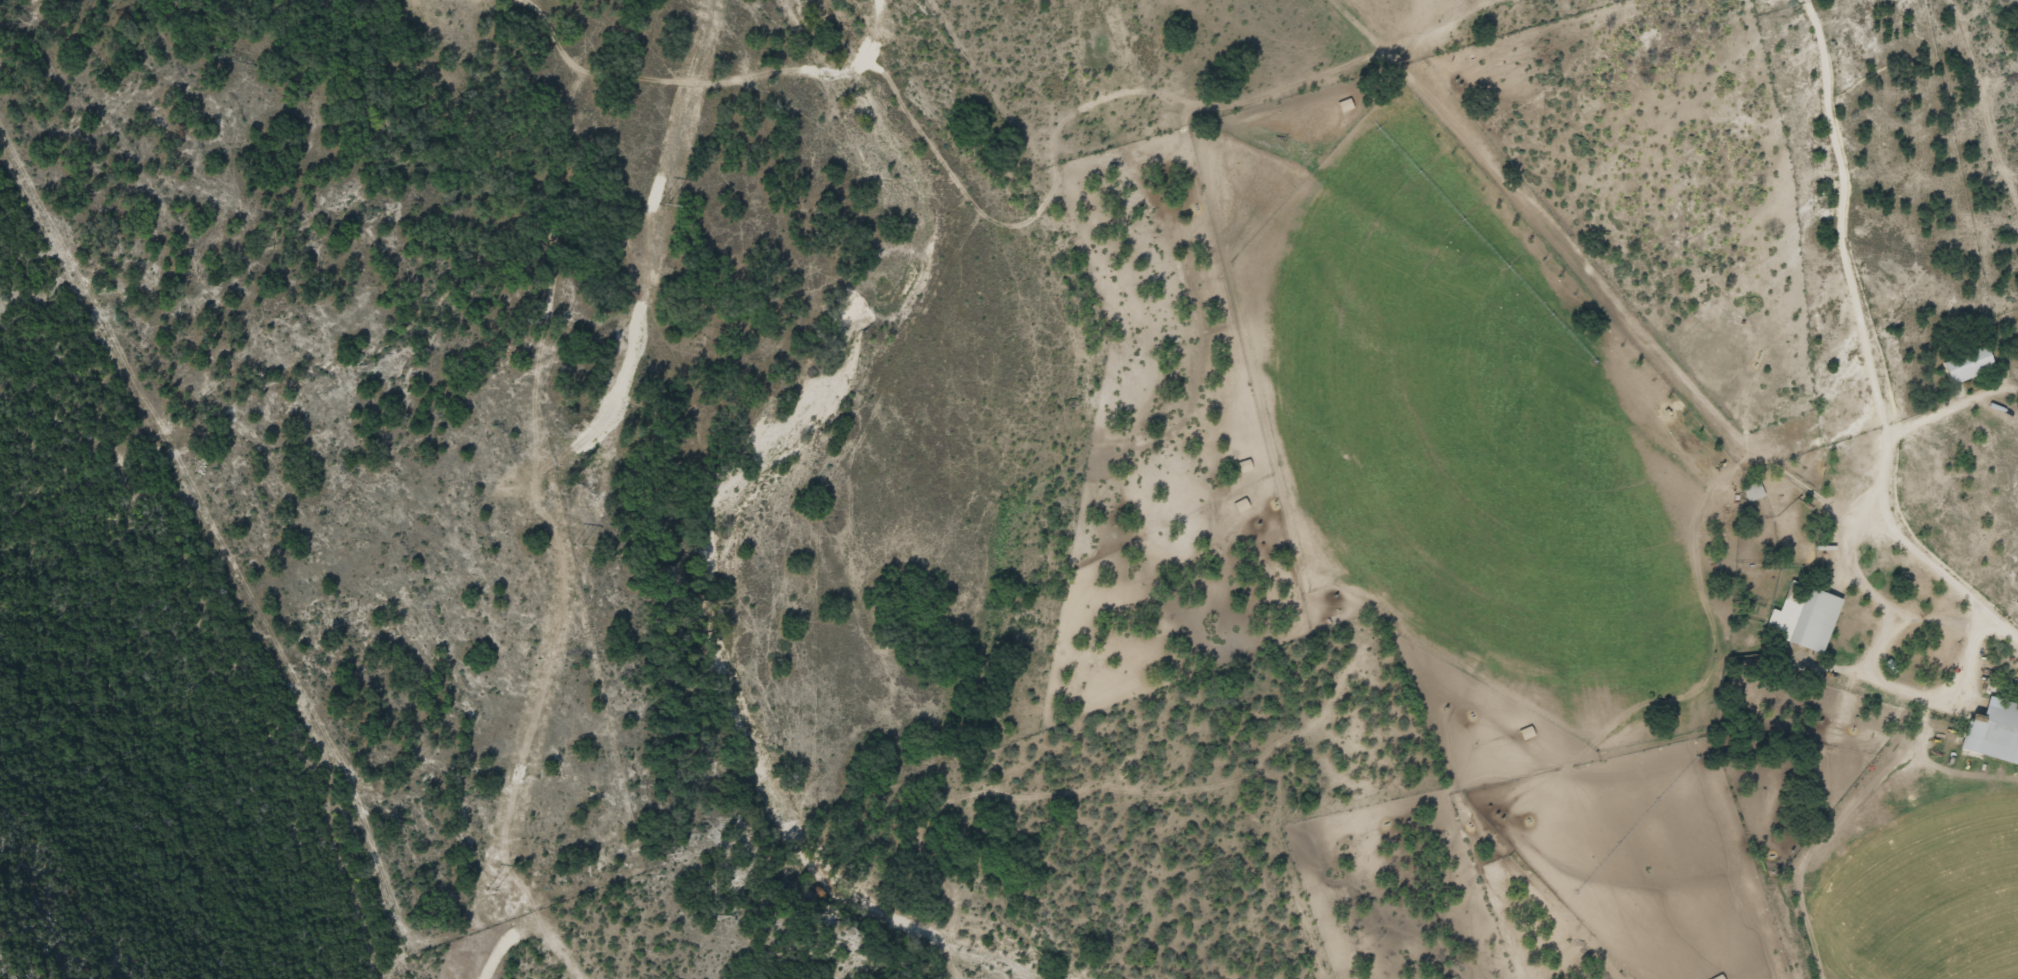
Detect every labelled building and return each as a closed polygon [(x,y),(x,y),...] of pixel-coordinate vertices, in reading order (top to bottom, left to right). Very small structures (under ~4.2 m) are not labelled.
[(1947,385),(1991,370),(1982,344),(1938,359),(1947,385)] [(1762,496),(1756,481),(1739,487),(1745,502),(1762,496)] [(1776,612),(1770,610),(1761,634),(1818,654),(1838,599),(1788,580),(1776,612)] [(2017,744),(2017,705),(1999,700),(1996,708),(1982,705),(1979,717),(1967,714),(1961,736),(2016,751),(2017,744)]
